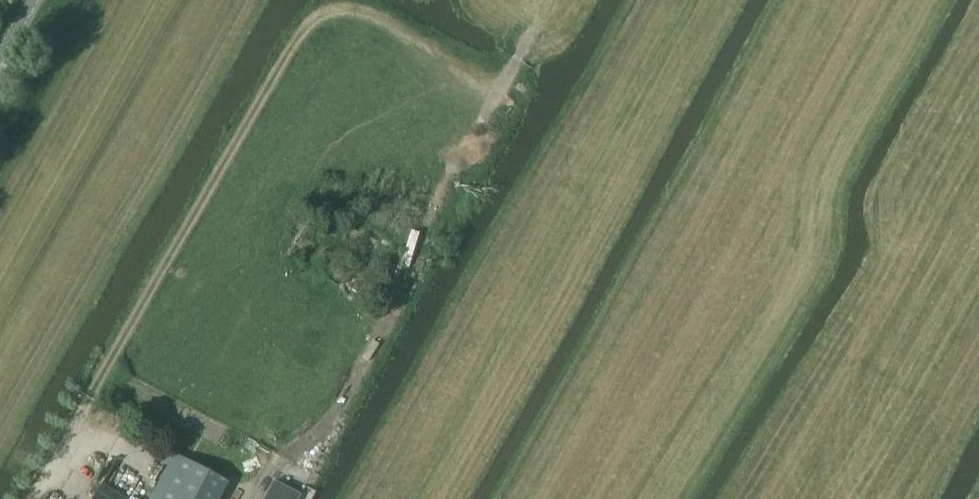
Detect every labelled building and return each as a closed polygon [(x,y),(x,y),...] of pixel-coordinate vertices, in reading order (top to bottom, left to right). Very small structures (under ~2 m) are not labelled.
[(228,484),(175,455),(151,498),(220,498),(228,484)] [(265,498),(299,498),(300,496),(274,482),(265,498)] [(103,488),(96,498),(121,498),(103,488)]
